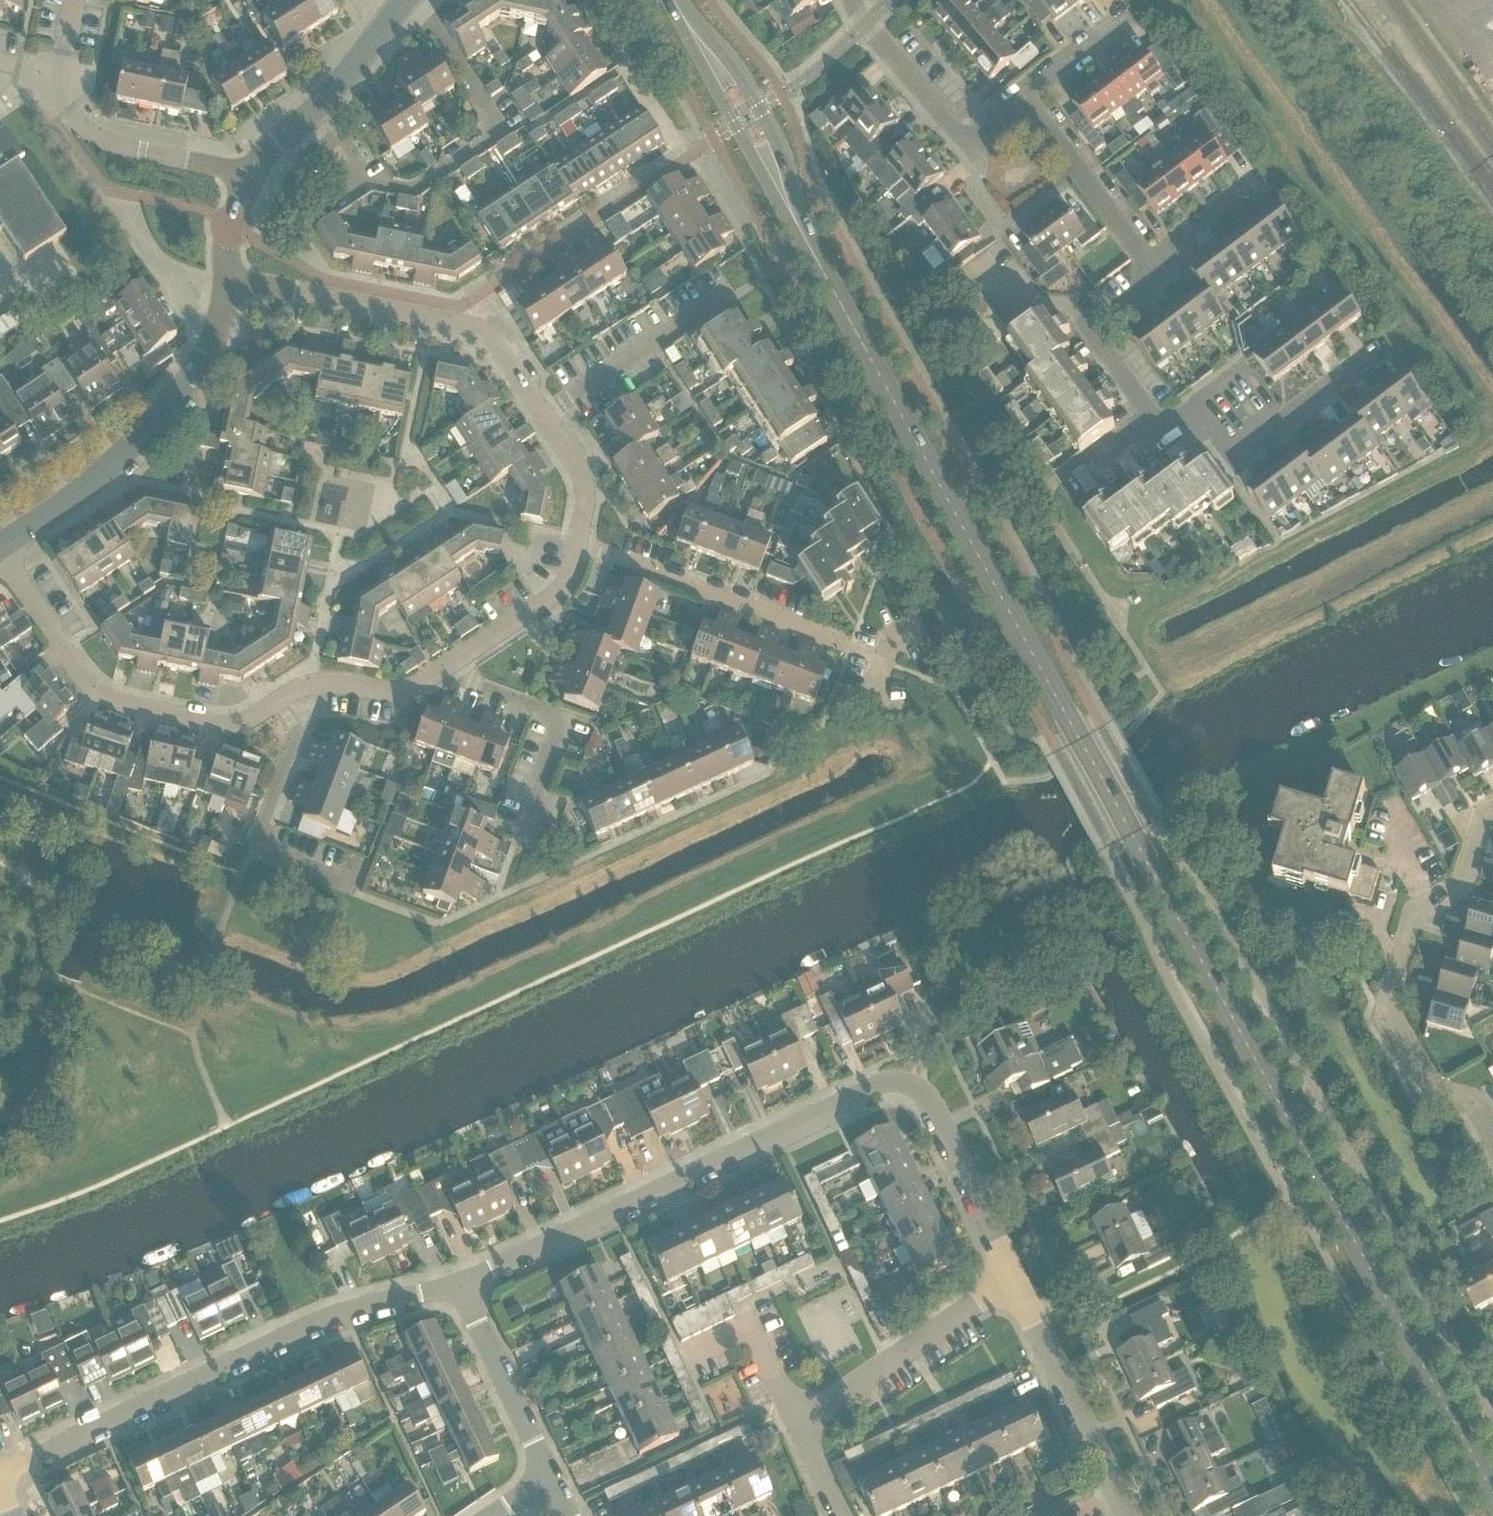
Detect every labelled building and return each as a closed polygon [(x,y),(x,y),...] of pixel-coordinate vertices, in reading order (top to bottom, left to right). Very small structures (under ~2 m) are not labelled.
[(24,0),(0,0),(0,17),(1,17),(4,5),(22,9),(24,0)] [(282,6),(301,36),(320,24),(304,0),(278,0),(282,6)] [(320,24),(338,11),(331,0),(304,0),(320,24)] [(501,15),(523,19),(527,0),(482,0),(476,4),(474,0),(456,0),(455,0),(462,11),(463,11),(476,31),(477,31),(501,15)] [(561,48),(561,49),(582,35),(582,36),(593,29),(584,16),(572,24),(558,3),(542,0),(527,0),(523,19),(545,24),(561,48)] [(791,16),(784,21),(791,31),(812,18),(806,7),(817,0),(781,0),(791,16)] [(967,0),(948,0),(933,13),(947,30),(973,7),(967,0)] [(1055,21),(1073,8),(1067,0),(1039,0),(1055,21)] [(750,2),(742,7),(746,12),(751,18),(758,14),(750,2)] [(973,7),(947,30),(962,47),(1005,9),(1000,2),(982,18),(973,7)] [(282,6),(263,18),(283,48),(301,36),(282,6)] [(1005,9),(962,47),(976,63),(1002,40),(993,30),(1011,15),(1005,9)] [(463,11),(462,11),(443,24),(467,60),(487,47),(477,31),(476,31),(463,11)] [(171,36),(174,20),(162,18),(158,34),(171,36)] [(267,87),(286,74),(254,26),(247,31),(259,49),(248,57),(267,87)] [(561,49),(561,48),(545,59),(558,77),(594,54),(582,36),(582,35),(561,49)] [(1016,57),(1002,40),(976,63),(990,80),(1012,61),(1020,70),(1039,53),(1031,44),(1016,57)] [(237,64),(233,58),(225,46),(218,50),(249,99),(267,87),(248,57),(237,64)] [(1170,64),(1160,71),(1143,49),(1125,62),(1146,90),(1151,97),(1162,89),(1156,82),(1164,77),(1175,92),(1185,85),(1170,64)] [(218,50),(211,55),(223,73),(211,81),(231,111),(249,99),(218,50)] [(434,58),(424,65),(414,50),(405,55),(435,100),(453,88),(434,58)] [(171,52),(163,51),(160,65),(168,67),(171,52)] [(171,52),(168,67),(176,69),(179,54),(171,52)] [(494,57),(500,68),(509,62),(502,52),(494,57)] [(606,73),(594,54),(558,77),(570,97),(606,73)] [(405,55),(397,61),(407,76),(397,82),(417,112),(435,100),(405,55)] [(533,66),(528,58),(517,65),(522,73),(533,66)] [(1125,62),(1108,75),(1138,115),(1145,109),(1136,98),(1146,90),(1125,62)] [(145,69),(123,65),(116,100),(138,104),(145,69)] [(158,109),(159,109),(168,67),(160,65),(158,72),(145,69),(138,104),(158,109)] [(159,109),(180,113),(188,79),(174,76),(176,69),(168,67),(159,109)] [(1112,116),(1122,108),(1136,127),(1143,121),(1138,115),(1108,75),(1091,88),(1112,116)] [(502,89),(497,81),(486,88),(491,97),(502,89)] [(606,97),(617,90),(612,81),(601,89),(606,97)] [(397,82),(389,88),(399,103),(389,110),(409,139),(427,127),(417,112),(397,82)] [(1193,87),(1187,92),(1192,100),(1199,95),(1193,87)] [(528,97),(522,88),(511,96),(517,104),(528,97)] [(830,124),(836,131),(850,119),(857,128),(884,105),(870,88),(847,108),(840,99),(822,114),(830,124)] [(1080,132),(1096,152),(1106,145),(1094,129),(1112,116),(1091,88),(1073,102),(1090,125),(1080,132)] [(595,104),(606,97),(601,89),(590,96),(595,104)] [(534,106),(528,97),(517,104),(523,113),(534,106)] [(389,110),(380,116),(370,101),(361,106),(391,152),(409,139),(389,110)] [(1168,119),(1174,113),(1164,101),(1158,106),(1168,119)] [(570,121),(581,113),(576,105),(565,112),(570,121)] [(885,151),(877,141),(899,121),(884,105),(857,128),(858,129),(843,141),(866,167),(885,151)] [(645,156),(664,143),(640,107),(621,120),(645,156)] [(1195,118),(1207,133),(1189,147),(1210,175),(1228,161),(1211,138),(1220,131),(1205,110),(1195,118)] [(819,111),(810,118),(821,132),(830,124),(822,114),(819,111)] [(565,112),(553,120),(559,128),(570,121),(565,112)] [(603,132),(627,167),(645,156),(621,120),(603,132)] [(2,228),(25,261),(66,234),(18,162),(24,158),(4,128),(0,131),(0,229),(2,228)] [(540,129),(529,136),(535,144),(546,137),(540,129)] [(609,179),(627,167),(603,132),(585,143),(609,179)] [(512,151),(520,145),(513,134),(505,140),(512,151)] [(1176,201),(1193,188),(1163,148),(1152,134),(1145,139),(1165,165),(1159,170),(1155,173),(1162,182),(1176,201)] [(1123,137),(1108,148),(1114,156),(1129,145),(1123,137)] [(504,156),(512,151),(505,140),(496,145),(504,156)] [(867,167),(889,193),(930,158),(916,141),(893,160),(885,151),(866,167),(867,167)] [(591,191),(609,179),(585,143),(567,155),(591,191)] [(1189,147),(1179,155),(1170,143),(1163,148),(1193,188),(1210,175),(1189,147)] [(573,203),(591,191),(567,155),(549,167),(573,203)] [(484,169),(477,158),(469,163),(476,174),(484,169)] [(930,204),(922,194),(944,174),(930,158),(889,193),(903,209),(899,212),(907,222),(930,204)] [(468,180),(476,174),(469,163),(461,169),(468,180)] [(555,215),(573,203),(549,167),(531,179),(555,215)] [(1158,214),(1176,201),(1155,173),(1137,186),(1125,171),(1116,178),(1131,199),(1141,191),(1158,214)] [(683,188),(677,178),(647,197),(659,216),(704,186),(698,178),(683,188)] [(537,227),(555,215),(531,179),(513,191),(537,227)] [(710,195),(704,186),(659,216),(671,234),(701,214),(694,205),(710,195)] [(519,239),(537,227),(513,191),(495,203),(519,239)] [(396,209),(406,211),(408,198),(399,196),(396,209)] [(406,211),(416,213),(418,200),(408,198),(406,211)] [(925,223),(939,241),(967,220),(954,201),(941,211),(934,202),(912,218),(919,227),(925,223)] [(495,203),(476,215),(500,251),(519,239),(495,203)] [(1077,222),(1064,205),(1044,220),(1066,248),(1077,240),(1083,248),(1101,234),(1087,215),(1077,222)] [(1278,205),(1260,219),(1282,248),(1300,234),(1278,205)] [(728,222),(722,214),(707,224),(701,214),(671,234),(683,252),(728,222)] [(620,215),(605,224),(617,243),(632,234),(620,215)] [(334,257),(357,261),(355,271),(371,274),(373,265),(372,265),(377,242),(376,242),(347,236),(335,217),(316,229),(334,257)] [(1243,232),(1265,261),(1282,248),(1260,219),(1243,232)] [(974,257),(968,248),(981,238),(967,220),(939,241),(932,246),(946,263),(933,273),(940,282),(974,257)] [(1031,244),(1021,251),(1042,279),(1061,265),(1055,257),(1066,248),(1044,220),(1024,235),(1031,244)] [(377,242),(372,265),(373,265),(394,269),(403,227),(380,222),(376,242),(377,242)] [(683,252),(695,271),(725,251),(718,241),(733,231),(728,222),(683,252)] [(394,269),(415,273),(420,251),(421,251),(425,231),(403,227),(394,269)] [(597,251),(588,258),(607,288),(626,275),(596,230),(587,236),(597,251)] [(1243,232),(1226,245),(1248,274),(1265,261),(1243,232)] [(428,286),(430,276),(454,281),(481,264),(468,245),(449,257),(421,251),(420,251),(415,273),(413,283),(428,286)] [(1209,258),(1230,287),(1248,274),(1226,245),(1209,258)] [(589,300),(607,288),(588,258),(578,264),(568,249),(559,254),(589,300)] [(561,275),(551,282),(571,311),(589,300),(559,254),(551,260),(561,275)] [(1191,271),(1204,288),(1212,300),(1214,299),(1230,287),(1209,258),(1191,271)] [(532,273),(523,278),(553,323),(571,311),(551,282),(542,288),(532,273)] [(653,274),(642,281),(651,295),(662,287),(653,274)] [(515,284),(525,299),(515,306),(535,335),(553,323),(523,278),(515,284)] [(141,283),(119,299),(113,290),(97,300),(106,315),(116,308),(124,321),(153,301),(141,283)] [(1204,288),(1186,302),(1208,330),(1226,316),(1214,299),(1212,300),(1204,288)] [(1362,317),(1340,288),(1322,301),(1344,330),(1362,317)] [(979,293),(969,301),(974,308),(984,300),(979,293)] [(979,315),(989,307),(984,300),(974,308),(979,315)] [(135,338),(164,318),(153,301),(124,321),(135,338)] [(1327,343),(1344,330),(1322,301),(1305,314),(1327,343)] [(1169,314),(1191,343),(1208,330),(1186,302),(1169,314)] [(0,320),(0,339),(35,316),(26,303),(0,320)] [(1241,304),(1234,309),(1241,318),(1248,313),(1241,304)] [(989,307),(979,315),(984,321),(994,313),(989,307)] [(734,319),(733,319),(727,308),(719,313),(727,324),(734,319)] [(727,324),(719,313),(712,318),(720,328),(727,324)] [(989,328),(999,320),(994,313),(984,321),(989,328)] [(1169,314),(1152,327),(1174,356),(1191,343),(1169,314)] [(1288,327),(1310,356),(1327,343),(1305,314),(1288,327)] [(1010,341),(1035,375),(1037,377),(1063,357),(1071,351),(1064,342),(1060,345),(1047,328),(1051,325),(1044,315),(1010,341)] [(176,336),(164,318),(135,338),(147,355),(142,359),(150,371),(173,356),(165,344),(176,336)] [(723,380),(731,375),(730,373),(758,354),(753,346),(749,349),(736,330),(740,327),(734,318),(733,319),(734,319),(727,324),(720,328),(712,333),(705,338),(699,342),(723,380)] [(712,318),(705,322),(712,333),(720,328),(712,318)] [(994,335),(1004,327),(999,320),(989,328),(994,335)] [(1071,331),(1063,321),(1054,329),(1061,338),(1071,331)] [(712,333),(705,322),(698,327),(705,338),(712,333)] [(117,362),(106,346),(113,342),(106,333),(100,337),(92,324),(85,328),(91,337),(88,339),(90,343),(76,352),(107,400),(123,389),(108,367),(117,362)] [(750,342),(760,335),(754,326),(744,332),(750,342)] [(705,338),(698,327),(691,332),(698,342),(699,342),(705,338)] [(1004,327),(994,335),(999,341),(1009,334),(1004,327)] [(1152,327),(1135,341),(1156,369),(1174,356),(1152,327)] [(1292,369),(1310,356),(1288,327),(1271,340),(1292,369)] [(684,336),(691,347),(698,342),(691,332),(684,336)] [(1271,340),(1253,354),(1275,382),(1292,369),(1271,340)] [(356,344),(349,343),(344,342),(342,351),(354,354),(356,344)] [(319,380),(324,358),(325,358),(327,348),(311,345),(309,354),(286,349),(259,367),(271,386),(290,373),(319,380)] [(681,359),(673,347),(665,353),(672,365),(681,359)] [(755,411),(791,387),(784,377),(780,379),(768,360),(772,358),(766,349),(758,354),(730,373),(731,375),(755,411)] [(354,354),(342,351),(340,361),(325,358),(324,358),(319,380),(315,400),(337,404),(345,362),(352,363),(354,354)] [(398,353),(386,351),(384,360),(396,363),(398,353)] [(91,410),(107,400),(76,352),(60,363),(58,359),(41,370),(43,374),(28,384),(59,431),(74,421),(60,399),(77,388),(91,410)] [(782,373),(792,366),(785,357),(775,363),(782,373)] [(1063,357),(1037,377),(1035,375),(1028,381),(1054,417),(1088,391),(1083,384),(1079,387),(1067,370),(1070,367),(1063,357)] [(388,371),(379,413),(402,417),(411,375),(394,372),(396,363),(384,360),(382,370),(388,371)] [(367,367),(352,363),(345,362),(337,404),(359,409),(367,367)] [(1072,369),(1079,378),(1089,371),(1082,362),(1072,369)] [(456,391),(472,416),(491,404),(500,399),(491,386),(483,391),(470,371),(438,364),(433,387),(456,391)] [(675,369),(682,380),(691,374),(684,364),(675,369)] [(1206,365),(1198,371),(1204,379),(1212,372),(1206,365)] [(271,386),(259,367),(232,384),(227,408),(218,406),(215,421),(224,423),(225,423),(246,427),(247,427),(253,398),(271,386)] [(388,371),(382,370),(367,367),(359,409),(379,413),(388,371)] [(996,380),(988,369),(980,375),(988,386),(996,380)] [(1387,387),(1408,415),(1426,402),(1405,373),(1387,387)] [(698,385),(691,374),(682,380),(689,391),(698,385)] [(28,384),(13,394),(2,376),(0,377),(0,394),(1,397),(12,412),(20,407),(43,442),(59,431),(28,384)] [(988,386),(996,396),(1004,390),(996,380),(988,386)] [(755,411),(779,447),(815,423),(809,415),(805,417),(793,398),(797,396),(791,387),(755,411)] [(1387,387),(1369,400),(1391,428),(1408,415),(1387,387)] [(1081,452),(1115,427),(1109,418),(1105,421),(1092,404),(1096,401),(1088,391),(1054,417),(1081,452)] [(816,402),(813,398),(809,393),(799,399),(806,409),(816,402)] [(1,397),(0,394),(0,451),(3,456),(21,444),(4,418),(12,412),(1,397)] [(1105,413),(1115,406),(1107,397),(1098,404),(1105,413)] [(604,418),(616,436),(646,417),(634,398),(604,418)] [(659,399),(647,407),(651,414),(664,406),(659,399)] [(699,405),(707,417),(715,412),(707,400),(699,405)] [(1369,400),(1352,413),(1357,420),(1373,441),(1374,441),(1391,428),(1369,400)] [(472,416),(455,427),(468,446),(503,422),(491,404),(472,416)] [(1021,414),(1014,404),(1006,410),(1013,420),(1021,414)] [(668,412),(664,406),(651,414),(656,421),(668,412)] [(713,428),(722,422),(715,412),(707,417),(713,428)] [(1029,425),(1021,414),(1013,420),(1021,431),(1029,425)] [(616,436),(628,454),(643,445),(658,436),(646,417),(616,436)] [(1357,420),(1340,432),(1361,461),(1379,447),(1374,441),(1373,441),(1357,420)] [(526,440),(520,430),(512,436),(503,422),(468,446),(479,464),(515,441),(518,446),(526,440)] [(247,427),(246,427),(225,423),(224,423),(221,439),(220,445),(229,447),(229,446),(262,453),(262,452),(267,431),(247,427)] [(779,447),(791,465),(827,441),(815,423),(779,447)] [(535,435),(528,425),(520,430),(526,440),(535,435)] [(1323,445),(1344,474),(1361,461),(1340,432),(1323,445)] [(201,434),(198,447),(208,449),(211,437),(201,434)] [(211,437),(208,449),(219,451),(220,445),(221,439),(211,437)] [(736,448),(736,449),(741,445),(740,445),(735,437),(724,444),(730,452),(736,448)] [(1425,438),(1418,444),(1425,453),(1432,448),(1425,438)] [(1455,438),(1441,445),(1444,451),(1446,454),(1459,447),(1455,438)] [(1047,449),(1039,439),(1031,445),(1039,455),(1047,449)] [(527,459),(518,446),(515,441),(479,464),(492,483),(508,472),(527,459)] [(746,441),(740,445),(741,445),(736,449),(741,457),(752,449),(746,441)] [(628,454),(612,464),(624,482),(654,463),(643,445),(628,454)] [(655,453),(660,460),(672,452),(667,445),(655,453)] [(1188,455),(1180,445),(1174,449),(1182,460),(1188,455)] [(1323,445),(1306,458),(1323,480),(1322,481),(1326,487),(1344,474),(1323,445)] [(229,446),(229,447),(225,467),(267,476),(272,454),(262,452),(262,453),(229,446)] [(429,446),(421,451),(428,462),(436,457),(429,446)] [(1039,455),(1047,466),(1055,460),(1047,449),(1039,455)] [(1167,454),(1175,465),(1182,460),(1174,449),(1167,454)] [(771,450),(760,457),(765,466),(777,459),(771,450)] [(1323,480),(1306,458),(1301,451),(1283,465),(1305,493),(1322,481),(1323,480)] [(676,458),(672,452),(660,460),(664,466),(676,458)] [(520,519),(542,524),(549,492),(535,472),(544,466),(535,453),(527,459),(508,472),(525,497),(520,519)] [(1130,455),(1119,463),(1123,469),(1134,461),(1130,455)] [(1168,484),(1194,518),(1210,506),(1215,514),(1235,500),(1209,465),(1200,472),(1191,460),(1182,467),(1185,471),(1168,484)] [(1128,475),(1139,467),(1134,461),(1123,469),(1128,475)] [(1150,467),(1159,478),(1166,473),(1157,461),(1150,467)] [(666,481),(654,463),(624,482),(637,501),(666,481)] [(1283,465),(1266,478),(1288,506),(1305,493),(1283,465)] [(225,467),(220,490),(262,498),(267,476),(225,467)] [(1078,481),(1088,473),(1084,467),(1073,475),(1078,481)] [(1139,467),(1128,475),(1133,482),(1144,474),(1139,467)] [(1110,470),(1103,475),(1111,485),(1118,480),(1110,470)] [(756,472),(752,483),(765,488),(769,477),(756,472)] [(716,473),(708,495),(716,497),(724,476),(716,473)] [(1093,480),(1088,473),(1078,481),(1083,488),(1093,480)] [(812,481),(799,476),(796,486),(808,490),(812,481)] [(1169,524),(1175,532),(1194,518),(1168,484),(1159,490),(1151,478),(1142,485),(1145,489),(1127,501),(1153,536),(1169,524)] [(1266,478),(1248,491),(1270,520),(1288,506),(1266,478)] [(1088,494),(1098,487),(1093,480),(1083,488),(1088,494)] [(674,492),(666,481),(637,501),(649,519),(696,488),(691,481),(674,492)] [(786,483),(782,494),(787,496),(789,490),(791,485),(786,483)] [(284,489),(281,502),(291,504),(294,491),(284,489)] [(701,514),(688,509),(676,543),(696,550),(709,517),(711,511),(716,497),(708,495),(701,514)] [(827,536),(829,535),(847,563),(864,551),(867,555),(876,550),(868,537),(878,531),(855,495),(835,508),(840,516),(822,528),(827,536)] [(1086,520),(1112,554),(1129,542),(1135,550),(1153,536),(1127,501),(1119,508),(1111,496),(1101,503),(1104,506),(1086,520)] [(717,520),(719,514),(724,500),(716,497),(711,511),(709,517),(696,550),(717,558),(729,524),(717,520)] [(124,513),(118,505),(105,513),(111,522),(111,521),(124,540),(148,524),(170,528),(174,506),(144,499),(124,513)] [(806,508),(794,503),(790,512),(802,517),(806,508)] [(170,528),(165,548),(189,553),(198,511),(174,506),(170,528)] [(752,526),(757,512),(749,509),(744,523),(752,526)] [(764,515),(757,512),(752,526),(759,529),(764,515)] [(116,569),(135,557),(124,540),(111,521),(111,522),(93,533),(116,569)] [(796,524),(787,521),(782,533),(791,537),(796,524)] [(750,532),(729,524),(717,558),(738,566),(750,532)] [(228,526),(226,538),(235,540),(238,528),(228,526)] [(451,567),(452,566),(477,550),(499,555),(504,533),(472,526),(452,539),(447,531),(433,540),(438,548),(439,547),(451,567)] [(738,566),(758,573),(770,539),(750,532),(738,566)] [(98,581),(116,569),(93,533),(75,545),(98,581)] [(791,537),(782,533),(777,546),(787,549),(791,537)] [(271,534),(266,556),(308,565),(313,543),(271,534)] [(804,579),(820,604),(839,591),(842,595),(851,589),(843,577),(853,571),(847,563),(829,535),(827,536),(809,548),(814,556),(796,568),(798,569),(804,579)] [(1248,555),(1248,556),(1256,550),(1249,539),(1241,545),(1248,555)] [(1241,545),(1240,544),(1232,550),(1240,561),(1248,555),(1241,545)] [(79,594),(98,581),(75,545),(56,558),(79,594)] [(444,596),(463,583),(452,566),(451,567),(439,547),(438,548),(420,560),(444,596)] [(229,571),(232,558),(222,556),(219,569),(229,571)] [(304,586),(308,565),(266,556),(262,578),(304,586)] [(402,571),(426,608),(444,596),(420,560),(402,571)] [(172,564),(163,562),(160,574),(170,577),(172,564)] [(770,564),(766,576),(773,579),(778,567),(770,564)] [(778,567),(773,579),(781,582),(785,570),(778,567)] [(219,569),(217,582),(227,584),(229,571),(219,569)] [(804,579),(798,569),(793,572),(788,585),(793,586),(804,579)] [(788,585),(793,572),(785,570),(781,582),(788,585)] [(407,620),(426,608),(402,571),(384,583),(397,603),(396,603),(407,620)] [(300,608),(300,607),(304,586),(262,578),(257,600),(277,604),(277,603),(300,608)] [(149,580),(138,587),(144,595),(155,588),(149,580)] [(372,644),(378,615),(396,603),(397,603),(384,583),(357,601),(353,625),(343,623),(340,638),(342,639),(342,638),(372,644)] [(651,616),(659,595),(625,583),(621,594),(604,588),(600,597),(651,616)] [(194,592),(181,589),(179,599),(192,602),(194,592)] [(205,605),(207,595),(194,592),(192,602),(205,605)] [(118,612),(129,605),(124,596),(113,603),(118,612)] [(600,597),(597,607),(614,613),(610,624),(644,636),(651,616),(600,597)] [(155,602),(152,619),(164,621),(167,605),(159,603),(155,602)] [(113,603),(102,610),(108,619),(118,612),(113,603)] [(310,609),(300,607),(300,608),(277,603),(277,604),(271,633),(253,645),(265,664),(292,646),(297,622),(307,625),(310,609)] [(1,650),(33,629),(22,612),(8,622),(0,610),(0,649),(1,650)] [(721,611),(715,629),(703,624),(691,658),(712,665),(730,615),(721,611)] [(695,630),(699,618),(688,614),(683,626),(695,630)] [(740,618),(730,615),(712,665),(732,673),(744,640),(734,636),(740,618)] [(469,633),(478,627),(471,616),(462,622),(469,633)] [(161,642),(132,636),(120,617),(101,630),(118,657),(142,662),(140,671),(155,674),(157,665),(161,642)] [(157,665),(179,669),(187,627),(165,622),(161,642),(157,665)] [(461,639),(469,633),(462,622),(453,628),(461,639)] [(610,624),(606,635),(589,628),(586,637),(586,638),(619,650),(619,651),(636,657),(644,636),(610,624)] [(755,644),(744,640),(732,673),(752,680),(754,675),(771,630),(761,626),(755,644)] [(201,673),(205,651),(210,632),(187,627),(179,669),(200,673),(201,673)] [(771,630),(754,675),(752,680),(772,688),(785,655),(774,651),(780,633),(771,630)] [(612,671),(619,651),(619,650),(586,638),(586,637),(569,631),(565,641),(582,647),(578,658),(612,671)] [(342,638),(342,639),(337,661),(379,669),(384,646),(372,644),(342,638)] [(433,641),(424,647),(432,658),(440,652),(433,641)] [(811,645),(802,641),(796,659),(785,655),(772,688),(793,695),(800,675),(811,645)] [(200,673),(198,683),(213,686),(215,677),(239,681),(265,664),(253,645),(234,657),(205,651),(201,673),(200,673)] [(811,645),(800,675),(793,695),(813,703),(826,670),(815,666),(821,648),(811,645)] [(605,691),(612,671),(578,658),(575,669),(557,663),(554,673),(605,691)] [(411,659),(400,667),(406,675),(417,668),(411,659)] [(36,709),(62,687),(48,670),(27,688),(19,679),(0,695),(7,704),(10,701),(25,718),(36,709)] [(597,712),(605,691),(554,673),(550,682),(568,688),(563,700),(597,712)] [(36,709),(45,719),(24,737),(37,752),(63,731),(55,721),(76,704),(62,687),(36,709)] [(438,715),(427,710),(415,744),(436,752),(454,701),(445,697),(438,715)] [(436,752),(456,759),(468,726),(457,722),(464,704),(454,701),(436,752)] [(456,759),(476,767),(495,716),(485,712),(479,730),(468,726),(456,759)] [(72,739),(64,762),(84,769),(85,766),(98,770),(113,723),(92,716),(83,743),(72,739)] [(476,767),(497,774),(509,741),(498,737),(504,719),(495,716),(476,767)] [(716,718),(709,721),(715,735),(723,731),(716,718)] [(709,721),(701,725),(708,738),(715,735),(709,721)] [(134,730),(113,723),(98,770),(129,780),(136,761),(125,758),(134,730)] [(738,731),(718,740),(733,773),(753,764),(738,731)] [(768,732),(759,756),(772,760),(779,740),(780,736),(768,732)] [(140,793),(143,781),(165,785),(168,771),(176,738),(154,733),(144,735),(128,790),(140,793)] [(1453,739),(1475,778),(1492,767),(1492,747),(1486,734),(1459,749),(1453,739)] [(677,736),(670,739),(676,753),(683,749),(677,736)] [(358,770),(366,749),(333,737),(329,748),(311,742),(308,751),(358,770)] [(176,738),(168,771),(165,785),(195,792),(196,790),(204,763),(193,760),(197,742),(176,738)] [(670,739),(662,743),(668,756),(676,753),(670,739)] [(1453,739),(1424,755),(1441,785),(1468,770),(1473,779),(1475,778),(1453,739)] [(698,749),(713,782),(733,773),(718,740),(698,749)] [(204,763),(196,790),(195,792),(196,792),(196,790),(226,801),(242,755),(222,747),(215,766),(204,763)] [(627,749),(619,753),(629,774),(637,771),(630,757),(627,749)] [(698,749),(679,758),(693,791),(713,782),(698,749)] [(351,790),(358,770),(308,751),(304,761),(322,767),(318,778),(351,790)] [(638,754),(630,757),(637,771),(644,768),(638,754)] [(226,801),(246,808),(263,762),(242,755),(226,801)] [(1441,785),(1424,755),(1395,771),(1412,801),(1441,785)] [(659,767),(674,800),(693,791),(679,758),(659,767)] [(587,767),(580,770),(590,792),(598,789),(591,775),(587,767)] [(659,767),(639,776),(654,809),(674,800),(659,767)] [(598,789),(605,786),(599,772),(591,775),(598,789)] [(620,786),(635,818),(654,809),(639,776),(620,786)] [(343,811),(351,790),(318,778),(313,789),(296,782),(293,792),(343,811)] [(1274,878),(1371,901),(1379,871),(1356,866),(1357,864),(1343,861),(1350,836),(1352,837),(1364,789),(1333,781),(1326,811),(1281,800),(1274,831),(1285,834),(1274,878)] [(620,786),(600,795),(615,827),(635,818),(620,786)] [(595,836),(615,827),(600,795),(598,789),(590,792),(593,798),(580,804),(595,836)] [(336,832),(343,811),(293,792),(289,801),(306,808),(302,819),(336,832)] [(457,797),(454,806),(461,809),(462,806),(464,799),(457,797)] [(497,809),(465,797),(464,799),(462,806),(461,809),(493,820),(497,809)] [(110,798),(106,812),(118,817),(123,802),(110,798)] [(397,806),(394,814),(405,818),(408,810),(397,806)] [(162,812),(156,831),(172,836),(177,816),(162,812)] [(495,851),(499,842),(482,836),(486,824),(452,812),(445,833),(495,851)] [(1438,837),(1447,852),(1459,845),(1451,830),(1438,837)] [(246,838),(232,833),(229,842),(243,847),(246,838)] [(471,866),(475,855),(492,861),(495,851),(445,833),(437,853),(471,866)] [(203,837),(198,848),(207,851),(211,840),(203,837)] [(481,891),(484,883),(467,876),(471,866),(437,853),(430,874),(481,892),(481,891)] [(422,894),(456,907),(460,895),(477,902),(481,892),(430,874),(422,894)] [(484,883),(481,891),(488,893),(491,885),(484,883)] [(1492,942),(1492,907),(1474,902),(1464,933),(1492,942)] [(1464,933),(1455,964),(1455,965),(1479,972),(1488,975),(1492,959),(1492,942),(1464,933)] [(885,947),(897,943),(894,935),(882,940),(885,947)] [(902,1022),(897,1010),(891,997),(912,986),(899,959),(896,960),(892,953),(877,960),(880,968),(878,969),(885,984),(861,996),(879,1035),(894,1028),(893,1026),(902,1022)] [(1437,994),(1470,1004),(1479,972),(1455,965),(1455,964),(1447,962),(1437,994)] [(797,980),(805,998),(819,991),(811,973),(797,980)] [(831,993),(820,999),(833,1025),(843,1020),(854,1045),(864,1040),(865,1042),(879,1035),(861,996),(846,1003),(841,993),(833,997),(831,993)] [(1437,994),(1428,1025),(1460,1035),(1470,1004),(1437,994)] [(796,1072),(805,1068),(793,1043),(817,1032),(805,1006),(780,1017),(787,1031),(764,1042),(782,1081),(797,1074),(796,1072)] [(1072,1041),(1044,1054),(1029,1023),(979,1047),(992,1077),(987,1079),(994,1094),(1018,1082),(1023,1095),(1073,1071),(1072,1068),(1083,1063),(1081,1061),(1073,1043),(1072,1041)] [(1081,1039),(1073,1043),(1081,1061),(1089,1057),(1081,1039)] [(735,1040),(723,1046),(735,1072),(746,1067),(757,1091),(767,1087),(768,1088),(782,1081),(764,1042),(741,1053),(735,1040)] [(1475,1046),(1440,1065),(1446,1075),(1481,1056),(1475,1046)] [(685,1128),(699,1121),(698,1119),(708,1115),(696,1090),(720,1079),(708,1053),(682,1065),(689,1078),(666,1089),(685,1128)] [(670,1135),(685,1128),(666,1089),(659,1075),(612,1097),(612,1098),(611,1099),(623,1125),(624,1125),(632,1140),(656,1128),(660,1137),(669,1133),(670,1135)] [(1056,1101),(1027,1115),(1041,1144),(1081,1125),(1087,1139),(1110,1129),(1120,1124),(1109,1100),(1081,1114),(1067,1085),(1052,1092),(1056,1101)] [(623,1125),(611,1099),(587,1110),(586,1109),(562,1121),(569,1136),(587,1175),(602,1167),(601,1166),(610,1161),(604,1148),(614,1130),(623,1125)] [(587,1175),(569,1136),(562,1121),(538,1132),(539,1133),(514,1145),(526,1171),(534,1167),(557,1171),(563,1184),(572,1180),(573,1182),(587,1175)] [(894,1128),(854,1147),(862,1164),(902,1145),(894,1128)] [(1121,1152),(1110,1129),(1087,1139),(1094,1154),(1054,1173),(1068,1201),(1111,1181),(1101,1161),(1121,1152)] [(511,1145),(498,1151),(488,1156),(495,1171),(471,1182),(490,1221),(505,1214),(504,1212),(512,1208),(500,1183),(526,1171),(514,1145),(512,1146),(511,1145)] [(910,1162),(902,1145),(862,1164),(870,1181),(910,1162)] [(918,1178),(910,1162),(870,1181),(878,1197),(918,1178)] [(808,1190),(819,1185),(814,1174),(803,1179),(808,1190)] [(926,1195),(918,1178),(878,1197),(886,1214),(926,1195)] [(475,1228),(490,1221),(471,1182),(448,1193),(442,1179),(431,1184),(431,1185),(418,1191),(430,1217),(454,1206),(465,1230),(474,1226),(475,1228)] [(782,1181),(765,1189),(783,1228),(800,1220),(782,1181)] [(819,1185),(808,1190),(814,1201),(824,1196),(819,1185)] [(368,1216),(387,1256),(402,1249),(401,1247),(410,1243),(398,1219),(410,1213),(397,1186),(385,1192),(391,1205),(368,1216)] [(783,1228),(765,1189),(748,1197),(767,1236),(783,1228)] [(934,1211),(926,1195),(886,1214),(894,1230),(934,1211)] [(748,1197),(732,1205),(750,1244),(767,1236),(748,1197)] [(715,1213),(733,1252),(750,1244),(732,1205),(715,1213)] [(835,1218),(830,1207),(819,1212),(824,1223),(835,1218)] [(1097,1223),(1117,1267),(1142,1255),(1149,1269),(1172,1258),(1161,1234),(1142,1244),(1125,1210),(1097,1223)] [(934,1211),(894,1230),(902,1247),(942,1228),(934,1211)] [(1480,1218),(1486,1229),(1492,1225),(1492,1211),(1480,1218)] [(715,1213),(698,1221),(717,1260),(733,1252),(715,1213)] [(338,1215),(324,1221),(337,1248),(350,1242),(362,1266),(371,1261),(372,1263),(387,1256),(368,1216),(344,1228),(338,1215)] [(835,1218),(824,1223),(830,1234),(840,1229),(835,1218)] [(682,1229),(700,1268),(717,1260),(698,1221),(682,1229)] [(950,1245),(942,1228),(902,1247),(910,1264),(950,1245)] [(682,1229),(665,1237),(684,1276),(700,1268),(682,1229)] [(648,1245),(666,1284),(684,1276),(665,1237),(648,1245)] [(236,1239),(226,1244),(233,1258),(243,1253),(241,1249),(236,1239)] [(840,1256),(851,1251),(846,1240),(835,1245),(840,1256)] [(958,1262),(950,1245),(910,1264),(918,1281),(958,1262)] [(1492,1267),(1481,1246),(1472,1251),(1492,1291),(1492,1267)] [(851,1251),(840,1256),(846,1268),(856,1262),(851,1251)] [(1471,1251),(1482,1272),(1461,1285),(1476,1312),(1492,1302),(1492,1291),(1472,1251),(1471,1251)] [(620,1259),(625,1269),(636,1264),(631,1254),(620,1259)] [(799,1260),(803,1270),(816,1264),(811,1254),(799,1260)] [(789,1264),(794,1274),(803,1270),(799,1260),(789,1264)] [(228,1280),(205,1291),(224,1330),(247,1319),(235,1295),(246,1290),(234,1264),(223,1270),(228,1280)] [(599,1269),(560,1287),(568,1305),(607,1286),(599,1269)] [(765,1276),(770,1286),(783,1279),(779,1270),(765,1276)] [(856,1290),(867,1284),(861,1274),(850,1279),(856,1290)] [(755,1281),(760,1290),(770,1286),(765,1276),(755,1281)] [(636,1293),(646,1288),(641,1277),(631,1282),(636,1293)] [(1208,1277),(1195,1283),(1218,1330),(1231,1324),(1219,1300),(1208,1277)] [(867,1284),(856,1290),(861,1301),(872,1295),(867,1284)] [(733,1291),(738,1301),(749,1296),(744,1285),(733,1291)] [(615,1303),(607,1286),(568,1305),(576,1321),(615,1303)] [(166,1287),(151,1294),(155,1302),(167,1328),(177,1323),(165,1297),(170,1295),(166,1287)] [(192,1297),(187,1287),(170,1295),(165,1297),(177,1323),(189,1317),(200,1342),(224,1330),(205,1291),(192,1297)] [(641,1304),(644,1302),(652,1299),(646,1288),(636,1293),(641,1304)] [(714,1300),(724,1322),(735,1316),(725,1295),(714,1300)] [(703,1305),(714,1327),(724,1322),(714,1300),(703,1305)] [(155,1302),(145,1307),(160,1338),(170,1334),(167,1328),(155,1302)] [(623,1319),(615,1303),(576,1321),(584,1338),(623,1319)] [(1138,1331),(1143,1342),(1119,1354),(1130,1377),(1163,1361),(1157,1349),(1173,1341),(1163,1320),(1169,1317),(1163,1304),(1132,1320),(1138,1331)] [(692,1310),(703,1332),(714,1327),(703,1305),(692,1310)] [(134,1373),(157,1362),(148,1344),(160,1338),(145,1307),(133,1313),(138,1323),(115,1334),(134,1373)] [(652,1326),(662,1321),(657,1310),(646,1315),(652,1326)] [(682,1315),(692,1337),(703,1332),(692,1310),(682,1315)] [(671,1321),(681,1342),(692,1337),(682,1315),(671,1321)] [(631,1336),(623,1319),(584,1338),(592,1355),(631,1336)] [(657,1337),(665,1333),(667,1332),(662,1321),(652,1326),(657,1337)] [(405,1337),(416,1360),(445,1347),(434,1324),(405,1337)] [(115,1334),(93,1344),(88,1334),(64,1345),(80,1377),(101,1367),(110,1385),(134,1373),(115,1334)] [(639,1353),(631,1336),(592,1355),(599,1371),(639,1353)] [(668,1359),(678,1354),(673,1344),(663,1349),(668,1359)] [(410,1391),(426,1383),(455,1369),(445,1347),(416,1360),(405,1366),(410,1376),(404,1379),(410,1391)] [(24,1377),(43,1417),(67,1405),(58,1387),(69,1383),(53,1350),(42,1356),(44,1361),(33,1367),(35,1372),(24,1377)] [(647,1369),(639,1353),(599,1371),(607,1388),(647,1369)] [(678,1354),(668,1359),(673,1370),(684,1365),(678,1354)] [(368,1384),(354,1355),(331,1366),(351,1409),(360,1405),(353,1390),(368,1384)] [(405,1366),(401,1357),(385,1365),(389,1373),(405,1366)] [(1130,1377),(1141,1400),(1152,1395),(1158,1409),(1197,1390),(1187,1369),(1170,1377),(1163,1361),(1130,1377)] [(535,1362),(521,1369),(528,1382),(541,1376),(535,1362)] [(342,1413),(351,1409),(331,1366),(309,1377),(322,1405),(336,1399),(342,1413)] [(405,1366),(389,1373),(395,1384),(404,1379),(410,1376),(405,1366)] [(426,1383),(435,1401),(437,1405),(466,1392),(455,1369),(426,1383)] [(647,1369),(607,1388),(615,1405),(655,1386),(647,1369)] [(1251,1369),(1241,1374),(1247,1386),(1257,1381),(1251,1369)] [(683,1393),(694,1388),(694,1387),(689,1376),(678,1382),(683,1393)] [(1000,1382),(1005,1392),(1017,1387),(1012,1376),(1000,1382)] [(20,1428),(43,1417),(24,1377),(1,1388),(0,1385),(0,1415),(11,1410),(20,1428)] [(286,1387),(307,1430),(315,1426),(309,1412),(322,1405),(309,1377),(286,1387)] [(662,1403),(655,1386),(615,1405),(623,1421),(662,1403)] [(307,1430),(286,1387),(264,1398),(278,1427),(284,1441),(298,1435),(307,1430)] [(683,1393),(689,1404),(700,1399),(694,1387),(694,1388),(683,1393)] [(983,1403),(994,1397),(989,1387),(978,1392),(983,1403)] [(437,1405),(448,1428),(477,1414),(466,1392),(437,1405)] [(983,1403),(978,1392),(967,1397),(972,1408),(983,1403)] [(548,1396),(537,1401),(541,1410),(552,1404),(548,1396)] [(241,1409),(262,1452),(271,1448),(264,1434),(278,1427),(264,1398),(241,1409)] [(411,1418),(426,1411),(422,1402),(407,1409),(411,1418)] [(670,1419),(662,1403),(623,1421),(631,1438),(670,1419)] [(1008,1411),(1026,1450),(1044,1442),(1037,1428),(1025,1403),(1008,1411)] [(950,1418),(959,1414),(954,1404),(945,1408),(950,1418)] [(950,1418),(945,1408),(933,1414),(938,1424),(950,1418)] [(262,1452),(241,1409),(219,1420),(232,1449),(246,1442),(252,1456),(262,1452)] [(431,1420),(426,1411),(411,1418),(416,1427),(431,1420)] [(694,1416),(699,1426),(710,1421),(705,1411),(694,1416)] [(1010,1458),(1026,1450),(1008,1411),(991,1419),(1010,1458)] [(458,1450),(487,1437),(477,1414),(448,1428),(458,1450)] [(558,1415),(551,1419),(555,1429),(563,1425),(558,1415)] [(1216,1429),(1209,1432),(1202,1417),(1169,1433),(1182,1460),(1172,1464),(1183,1488),(1217,1472),(1211,1460),(1227,1452),(1216,1429)] [(917,1434),(928,1429),(923,1418),(912,1424),(917,1434)] [(678,1437),(670,1419),(631,1438),(639,1455),(678,1437)] [(993,1466),(1010,1458),(991,1419),(974,1427),(993,1466)] [(219,1455),(232,1449),(219,1420),(196,1430),(217,1475),(221,1484),(231,1480),(219,1455)] [(746,1424),(739,1428),(743,1437),(750,1433),(746,1424)] [(917,1434),(912,1424),(900,1429),(906,1440),(917,1434)] [(1045,1424),(1037,1428),(1044,1442),(1051,1438),(1045,1424)] [(977,1474),(993,1466),(974,1427),(958,1435),(977,1474)] [(728,1433),(732,1442),(743,1437),(739,1428),(728,1433)] [(564,1429),(555,1433),(559,1442),(568,1438),(564,1429)] [(195,1486),(217,1475),(196,1430),(174,1441),(187,1470),(195,1486)] [(883,1450),(894,1445),(889,1434),(878,1439),(883,1450)] [(960,1482),(977,1474),(958,1435),(941,1443),(960,1482)] [(447,1456),(451,1465),(463,1459),(469,1474),(498,1460),(487,1437),(458,1450),(447,1456)] [(705,1443),(705,1444),(709,1453),(721,1448),(716,1438),(705,1443)] [(883,1450),(878,1439),(867,1445),(872,1455),(883,1450)] [(164,1446),(151,1452),(177,1507),(200,1495),(195,1486),(187,1470),(174,1441),(164,1446)] [(709,1453),(705,1444),(705,1443),(694,1448),(698,1458),(709,1453)] [(943,1490),(960,1482),(941,1443),(925,1451),(943,1490)] [(428,1454),(432,1463),(447,1456),(443,1447),(428,1454)] [(845,1455),(849,1466),(860,1461),(855,1450),(845,1455)] [(927,1498),(943,1490),(925,1451),(908,1459),(927,1498)] [(128,1463),(142,1492),(156,1485),(163,1501),(162,1502),(169,1515),(179,1510),(177,1507),(151,1452),(128,1463)] [(676,1469),(687,1463),(683,1453),(671,1459),(672,1460),(676,1469)] [(447,1456),(432,1463),(437,1472),(451,1465),(447,1456)] [(753,1457),(735,1465),(754,1504),(771,1496),(753,1457)] [(676,1469),(672,1460),(671,1459),(660,1464),(665,1474),(676,1469)] [(910,1506),(927,1498),(908,1459),(891,1466),(910,1506)] [(719,1473),(737,1512),(754,1504),(735,1465),(719,1473)] [(894,1514),(910,1506),(891,1466),(875,1474),(894,1514)] [(1231,1484),(1224,1468),(1217,1472),(1183,1488),(1194,1511),(1219,1499),(1226,1514),(1251,1502),(1240,1479),(1231,1484)] [(638,1475),(638,1476),(643,1485),(654,1480),(649,1470),(638,1475)] [(379,1471),(371,1476),(380,1490),(388,1484),(379,1471)] [(278,1473),(273,1476),(280,1491),(287,1486),(278,1473)] [(702,1481),(719,1515),(728,1515),(737,1512),(719,1473),(702,1481)] [(894,1514),(875,1474),(857,1483),(873,1515),(889,1515),(894,1514)] [(643,1485),(638,1476),(638,1475),(627,1480),(632,1491),(643,1485)] [(372,1495),(380,1490),(371,1476),(363,1481),(372,1495)] [(698,1515),(719,1515),(702,1481),(685,1489),(698,1515)] [(398,1515),(420,1515),(426,1512),(408,1486),(395,1494),(388,1484),(380,1490),(398,1515)] [(48,1499),(56,1515),(71,1515),(88,1508),(77,1485),(48,1499)] [(604,1491),(608,1501),(620,1496),(615,1486),(604,1491)] [(1288,1486),(1260,1499),(1268,1514),(1295,1501),(1288,1486)] [(96,1504),(112,1496),(108,1488),(92,1496),(96,1504)] [(669,1497),(678,1515),(698,1515),(685,1489),(669,1497)] [(372,1495),(379,1505),(366,1514),(368,1515),(398,1515),(380,1490),(372,1495)] [(96,1504),(102,1515),(117,1507),(112,1496),(96,1504)] [(1314,1496),(1302,1501),(1307,1511),(1318,1506),(1314,1496)] [(669,1497),(652,1504),(658,1515),(678,1515),(669,1497)] [(346,1512),(337,1498),(329,1504),(338,1515),(340,1515),(346,1512)] [(329,1504),(321,1509),(325,1515),(338,1515),(329,1504)] [(636,1512),(637,1515),(658,1515),(652,1504),(636,1512)] [(222,1505),(207,1512),(208,1515),(209,1515),(226,1515),(222,1505)]
